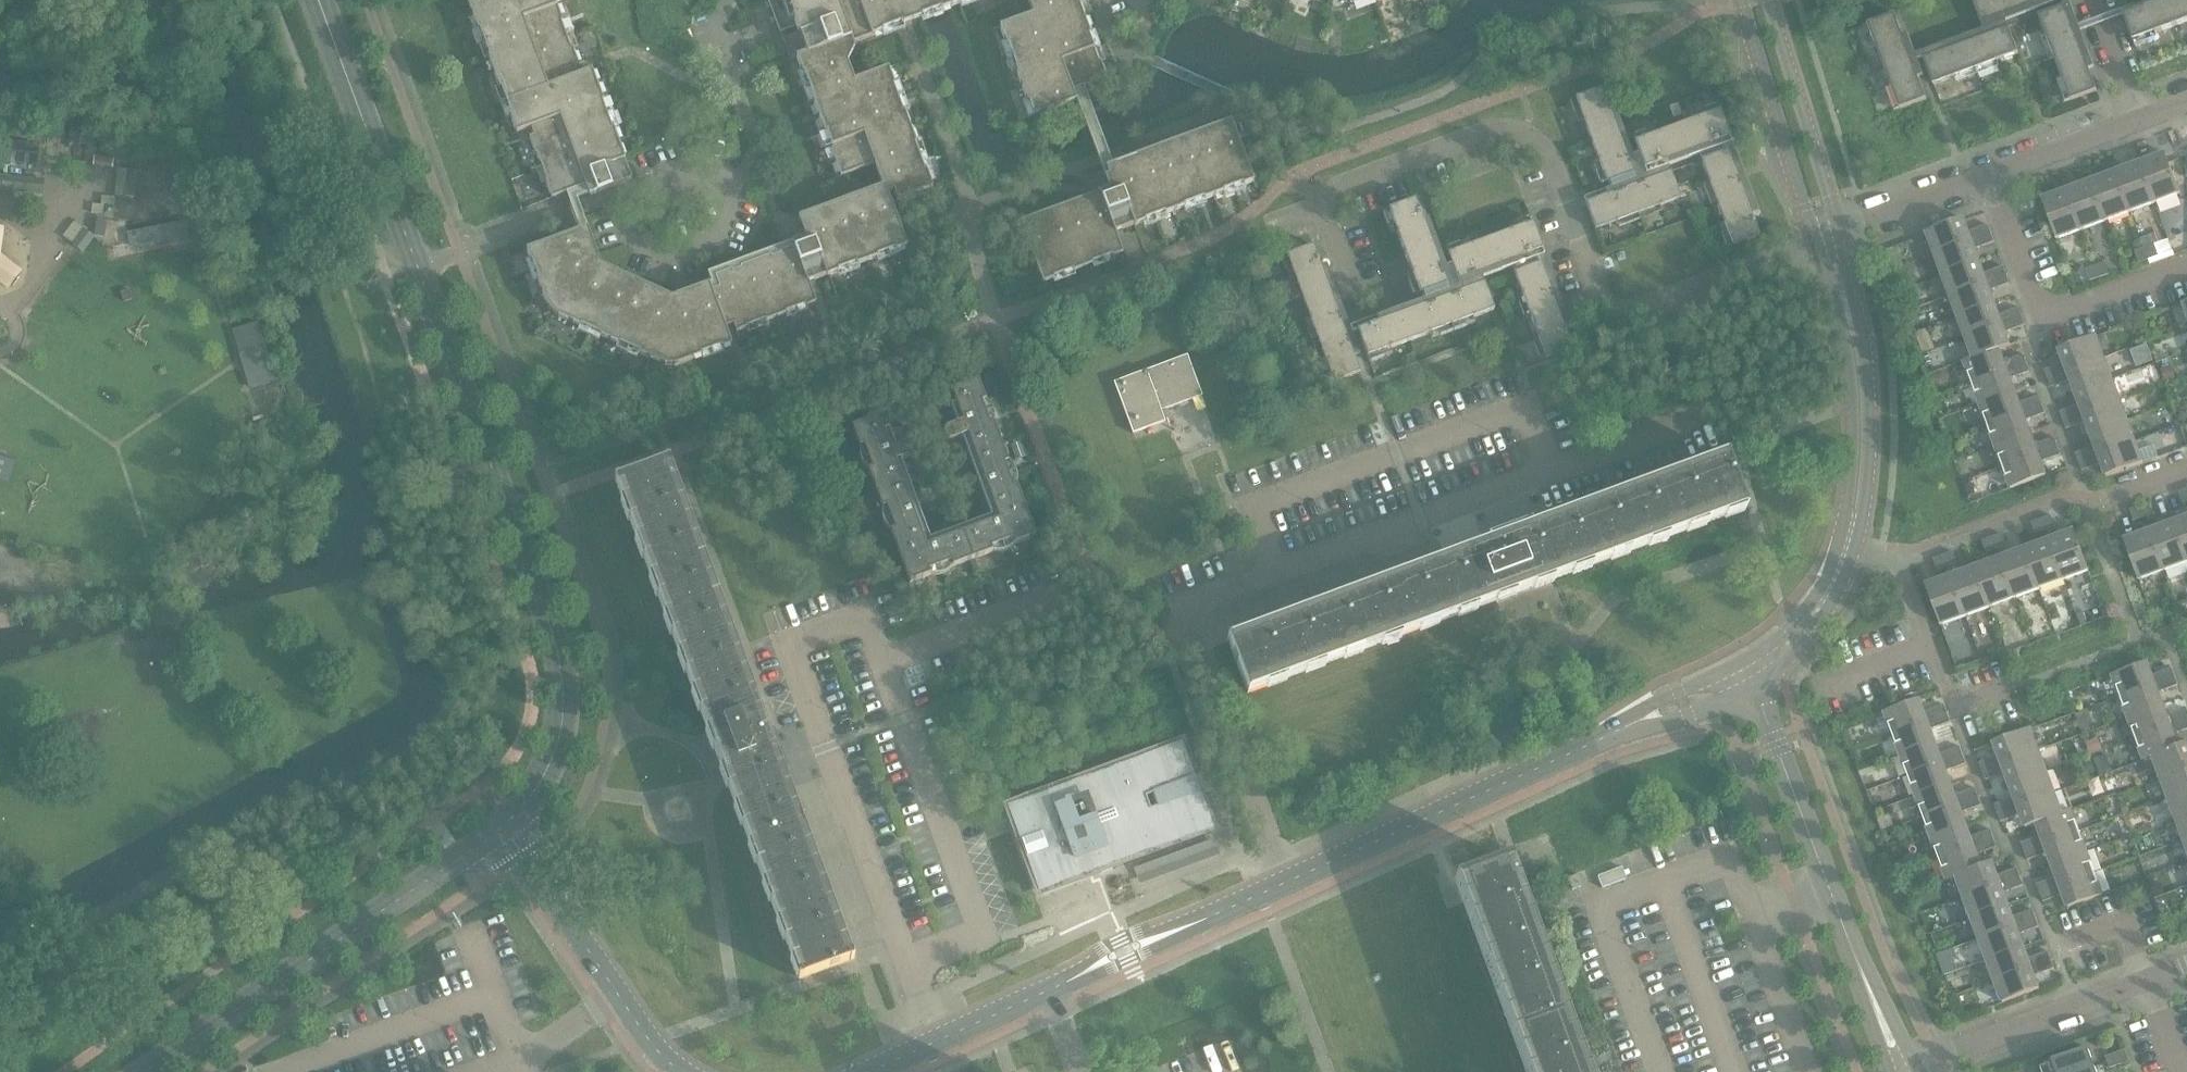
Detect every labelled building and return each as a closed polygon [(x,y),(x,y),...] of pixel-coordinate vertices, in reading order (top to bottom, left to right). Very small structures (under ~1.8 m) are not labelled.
[(589,196),(632,180),(625,160),(626,160),(614,128),(612,128),(603,104),(605,103),(592,70),(578,75),(575,66),(579,65),(573,47),(571,48),(562,22),(564,22),(556,0),(468,0),(473,15),(479,30),(480,29),(489,55),(488,56),(501,90),(502,89),(511,115),(510,116),(517,133),(531,128),(534,135),(529,137),(536,155),(538,154),(547,180),(545,181),(552,198),(566,193),(570,203),(589,196)] [(527,250),(531,262),(532,261),(539,279),(537,280),(548,308),(554,315),(582,328),(583,326),(600,334),(599,336),(620,345),(621,344),(637,352),(637,353),(651,360),(664,366),(673,367),(732,345),(725,327),(733,324),(736,332),(748,328),(747,326),(765,320),(766,321),(787,313),(786,312),(794,309),(795,311),(805,307),(817,303),(809,282),(817,279),(826,276),(826,277),(839,272),(839,271),(856,265),(856,266),(878,258),(878,256),(895,250),(896,251),(907,247),(906,244),(904,241),(899,227),(887,195),(894,193),(897,202),(933,188),(927,171),(925,171),(915,145),(917,145),(905,112),(903,112),(894,87),(895,86),(889,69),(855,82),(849,64),(854,52),(856,49),(854,44),(894,29),(904,25),(912,22),(923,18),(950,8),(962,4),(962,2),(968,0),(769,0),(781,32),(796,26),(800,36),(800,35),(804,44),(807,53),(796,57),(803,74),(804,74),(814,101),(813,102),(825,134),(827,133),(836,160),(834,161),(841,178),(875,165),(883,187),(884,188),(885,188),(887,193),(872,198),(872,200),(863,203),(862,201),(832,212),(833,214),(823,217),(823,216),(807,222),(814,243),(808,245),(807,243),(775,255),(776,257),(771,258),(770,257),(741,268),(742,269),(732,273),(732,271),(716,277),(719,287),(672,304),(657,298),(657,299),(648,295),(648,294),(619,280),(619,281),(610,277),(611,276),(597,270),(591,255),(590,256),(586,246),(588,246),(582,230),(527,250)] [(1034,15),(1000,28),(1007,45),(1008,45),(1017,70),(1015,71),(1028,104),(1029,104),(1034,118),(1076,102),(1076,101),(1073,92),(1088,87),(1107,80),(1101,63),(1099,63),(1089,37),(1091,36),(1079,4),(1078,4),(1076,0),(1028,0),(1034,15)] [(1983,25),(2050,0),(1974,0),(1983,25)] [(2125,15),(2135,42),(2186,23),(2186,0),(2167,0),(2125,15)] [(2072,101),(2098,91),(2075,29),(2066,5),(2040,15),(2072,101)] [(1869,24),(1902,110),(1928,99),(1896,14),(1869,24)] [(2019,53),(2009,27),(1925,58),(1935,85),(2019,53)] [(1603,88),(1576,99),(1607,183),(1634,173),(1603,88)] [(1644,169),(1729,138),(1720,112),(1635,143),(1644,169)] [(1114,172),(1115,174),(1109,176),(1108,176),(1105,177),(1099,191),(1102,199),(1048,218),(1048,220),(1038,223),(1038,222),(1022,228),(1023,229),(1042,283),(1054,279),(1053,278),(1072,271),(1072,272),(1123,254),(1115,232),(1133,226),(1134,227),(1146,223),(1145,221),(1162,215),(1163,216),(1185,208),(1184,207),(1202,201),(1202,202),(1224,194),(1223,193),(1241,187),(1241,188),(1254,183),(1236,135),(1234,128),(1218,134),(1218,135),(1208,139),(1208,137),(1179,148),(1179,149),(1170,153),(1169,152),(1139,162),(1140,164),(1131,167),(1130,166),(1114,172)] [(9,162),(41,163),(42,141),(9,140),(9,162)] [(1701,160),(1732,246),(1760,236),(1729,150),(1701,160)] [(2167,154),(2141,163),(2156,204),(2182,195),(2167,154)] [(2132,213),(2156,204),(2141,163),(2117,172),(2132,213)] [(1672,171),(1586,203),(1596,230),(1681,198),(1672,171)] [(2132,213),(2117,172),(2092,181),(2107,222),(2132,213)] [(2083,231),(2107,222),(2092,181),(2068,190),(2083,231)] [(2058,240),(2083,231),(2068,190),(2043,200),(2058,240)] [(1415,201),(1389,211),(1420,296),(1447,286),(1415,201)] [(1928,233),(1936,254),(1992,233),(1988,225),(1968,232),(1964,219),(1928,233)] [(1533,224),(1448,255),(1458,282),(1543,250),(1533,224)] [(1936,254),(1943,275),(1979,261),(1975,250),(1995,242),(1992,233),(1936,254)] [(1287,255),(1334,382),(1360,373),(1361,372),(1314,245),(1287,255)] [(2155,245),(2146,248),(2150,260),(2160,257),(2155,245)] [(2146,248),(2136,252),(2141,264),(2150,260),(2146,248)] [(9,289),(22,272),(0,256),(0,282),(9,289)] [(1979,261),(1943,275),(1951,295),(2007,275),(2004,266),(1984,273),(1979,261)] [(2107,263),(2097,267),(2101,278),(2111,275),(2107,263)] [(1546,359),(1572,349),(1566,331),(1541,264),(1515,274),(1546,359)] [(2097,267),(2087,271),(2091,282),(2101,278),(2097,267)] [(1951,295),(1958,316),(1995,303),(1990,291),(2010,284),(2007,275),(1951,295)] [(1484,284),(1357,331),(1367,358),(1494,311),(1484,284)] [(1995,303),(1958,316),(1966,337),(2022,316),(2019,308),(1999,315),(1995,303)] [(1966,337),(1974,358),(1974,359),(1999,350),(2000,351),(2011,347),(2006,333),(2025,325),(2022,316),(1966,337)] [(2045,370),(2049,379),(2105,359),(2097,336),(2061,350),(2065,363),(2045,370)] [(250,376),(275,369),(269,345),(243,352),(250,376)] [(1974,359),(1974,358),(1965,362),(1973,383),(2027,363),(2024,354),(2004,361),(2000,351),(1999,350),(1974,359)] [(1163,411),(1203,396),(1188,356),(1151,369),(1115,383),(1134,434),(1166,421),(1163,411)] [(2072,379),(2077,392),(2113,379),(2105,359),(2049,379),(2052,387),(2072,379)] [(1973,383),(1980,404),(2015,391),(2010,379),(2030,372),(2027,363),(1973,383)] [(2121,400),(2113,379),(2077,392),(2081,404),(2061,411),(2064,421),(2121,400)] [(891,450),(885,432),(880,418),(853,428),(861,449),(866,447),(874,469),(869,471),(883,510),(888,508),(896,531),(891,532),(900,555),(911,584),(931,576),(930,572),(952,564),(953,568),(993,553),(992,549),(1014,541),(1015,545),(1036,538),(1026,511),(1017,486),(1013,488),(1005,465),(1009,464),(995,425),(990,426),(982,404),(986,402),(979,382),(952,391),(957,405),(964,423),(949,428),(948,429),(947,430),(946,431),(945,432),(945,434),(944,435),(945,437),(945,438),(946,439),(947,440),(948,441),(950,442),(951,442),(952,442),(954,442),(969,436),(1000,521),(927,548),(896,463),(911,457),(912,457),(914,456),(914,454),(915,453),(915,452),(915,450),(915,449),(914,447),(913,446),(912,445),(911,444),(909,444),(908,444),(906,444),(891,450)] [(1980,404),(1988,424),(2042,404),(2039,395),(2019,402),(2015,391),(1980,404)] [(2087,422),(2092,434),(2128,421),(2121,400),(2064,421),(2067,429),(2087,422)] [(2042,404),(1988,424),(1995,445),(2030,432),(2025,421),(2046,413),(2042,404)] [(2076,452),(2080,463),(2136,441),(2128,421),(2092,434),(2096,444),(2076,452)] [(1995,445),(2003,465),(2058,445),(2055,437),(2034,444),(2030,432),(1995,445)] [(2144,463),(2136,441),(2080,463),(2083,470),(2103,463),(2107,476),(2144,463)] [(2061,454),(2058,445),(2003,465),(2011,488),(2045,475),(2040,462),(2061,454)] [(1712,464),(1516,536),(1511,523),(1491,531),(1495,544),(1481,549),(1244,637),(1229,642),(1247,692),(1496,601),(1553,579),(1744,509),(1726,459),(1712,464)] [(618,482),(731,789),(801,979),(851,961),(779,764),(777,758),(669,463),(618,482)] [(2151,502),(2141,505),(2145,517),(2156,513),(2151,502)] [(2141,505),(2131,509),(2135,521),(2145,517),(2141,505)] [(2052,516),(2042,519),(2046,531),(2056,527),(2052,516)] [(2175,521),(2186,555),(2186,517),(2175,521)] [(2042,519),(2032,523),(2037,534),(2046,531),(2042,519)] [(2175,521),(2150,530),(2165,571),(2186,563),(2186,555),(2175,521)] [(2140,580),(2165,571),(2150,530),(2125,540),(2140,580)] [(2075,531),(2050,540),(2064,580),(2090,571),(2075,531)] [(2003,534),(1993,537),(1997,549),(2007,545),(2003,534)] [(1993,537),(1983,541),(1987,552),(1997,549),(1993,537)] [(2040,589),(2064,580),(2050,540),(2025,549),(2040,589)] [(2025,549),(2000,558),(2015,598),(2040,589),(2025,549)] [(1955,551),(1945,555),(1949,567),(1959,563),(1955,551)] [(1945,555),(1935,558),(1939,570),(1949,567),(1945,555)] [(2000,558),(1976,566),(1991,607),(2015,598),(2000,558)] [(1976,566),(1952,575),(1966,616),(1991,607),(1976,566)] [(1942,625),(1966,616),(1952,575),(1927,584),(1942,625)] [(2158,685),(2176,678),(2173,669),(2154,676),(2149,662),(2113,675),(2122,698),(2158,685)] [(2122,698),(2129,718),(2165,705),(2161,694),(2180,687),(2176,678),(2158,685),(2122,698)] [(1948,715),(1945,706),(1926,713),(1921,700),(1886,713),(1895,735),(1929,722),(1948,715)] [(2129,718),(2137,739),(2172,726),(2186,720),(2186,712),(2170,718),(2165,705),(2129,718)] [(1895,735),(1902,755),(1937,743),(1932,731),(1952,724),(1948,715),(1929,722),(1895,735)] [(2172,726),(2137,739),(2145,761),(2154,757),(2180,747),(2176,735),(2186,731),(2186,720),(2172,726)] [(1980,764),(1983,773),(2004,765),(2040,752),(2032,730),(1996,743),(2001,757),(1980,764)] [(1937,743),(1902,755),(1910,776),(1944,763),(1964,756),(1961,748),(1941,755),(1937,743)] [(2154,757),(2162,779),(2186,769),(2186,745),(2180,747),(2154,757)] [(1028,800),(1007,807),(1039,894),(1083,878),(1082,875),(1100,869),(1102,874),(1113,870),(1111,865),(1209,829),(1211,828),(1199,796),(1209,792),(1203,775),(1192,779),(1181,746),(1029,802),(1028,800)] [(2047,773),(2040,752),(2004,765),(1983,773),(1987,781),(2007,774),(2011,786),(2047,773)] [(1910,776),(1917,797),(1952,784),(1947,772),(1967,765),(1964,756),(1944,763),(1910,776)] [(2162,779),(2169,800),(2186,793),(2186,769),(2162,779)] [(1996,806),(1999,814),(2019,807),(2055,793),(2047,773),(2011,786),(2016,798),(1996,806)] [(1952,784),(1917,797),(1925,818),(1960,805),(1979,798),(1976,789),(1956,796),(1952,784)] [(2027,829),(2037,825),(2063,814),(2055,793),(2019,807),(1999,814),(2002,823),(2022,816),(2027,829)] [(2177,821),(2186,817),(2186,793),(2169,800),(2177,821)] [(1925,818),(1933,839),(1967,825),(1963,814),(1982,807),(1979,798),(1960,805),(1925,818)] [(2022,844),(2025,853),(2045,846),(2080,833),(2072,811),(2063,814),(2037,825),(2041,837),(2022,844)] [(2177,821),(2184,841),(2186,840),(2186,817),(2177,821)] [(1933,839),(1940,860),(1975,847),(1994,839),(1991,830),(1972,838),(1967,825),(1933,839)] [(2048,854),(2052,866),(2088,853),(2080,833),(2045,846),(2025,853),(2028,861),(2048,854)] [(1975,847),(1940,860),(1948,880),(1957,876),(1982,867),(1978,855),(1998,848),(1994,839),(1975,847)] [(1138,866),(1143,879),(1222,853),(1219,843),(1204,847),(1203,845),(1138,866)] [(2037,886),(2040,894),(2060,887),(2095,874),(2088,853),(2052,866),(2057,879),(2037,886)] [(1957,876),(1965,898),(2002,885),(2021,877),(2018,869),(1999,876),(1994,862),(1982,867),(1957,876)] [(1514,882),(1508,867),(1507,863),(1457,882),(1458,885),(1527,1071),(1584,1071),(1514,882)] [(2103,896),(2095,874),(2060,887),(2040,894),(2044,903),(2063,896),(2068,909),(2103,896)] [(2002,885),(1965,898),(1973,919),(2009,905),(2005,893),(2025,886),(2021,877),(2002,885)] [(2014,918),(2009,905),(1973,919),(1980,939),(2017,926),(2037,919),(2034,911),(2014,918)] [(1980,939),(1988,961),(2025,947),(2020,935),(2040,928),(2037,919),(2017,926),(1980,939)] [(491,930),(501,959),(519,953),(509,924),(491,930)] [(2025,947),(1988,961),(1996,981),(2032,968),(2052,960),(2049,952),(2029,959),(2025,947)] [(2055,969),(2052,960),(2032,968),(1996,981),(2004,1003),(2040,989),(2036,977),(2055,969)] [(1142,1071),(1207,1071),(1241,1060),(1234,1041),(1142,1071)] [(2043,1071),(2084,1071),(2096,1068),(2089,1049),(2041,1066),(2043,1071)] [(2126,1050),(2116,1054),(2121,1066),(2130,1062),(2126,1050)] [(2116,1054),(2107,1058),(2111,1069),(2121,1066),(2116,1054)]
